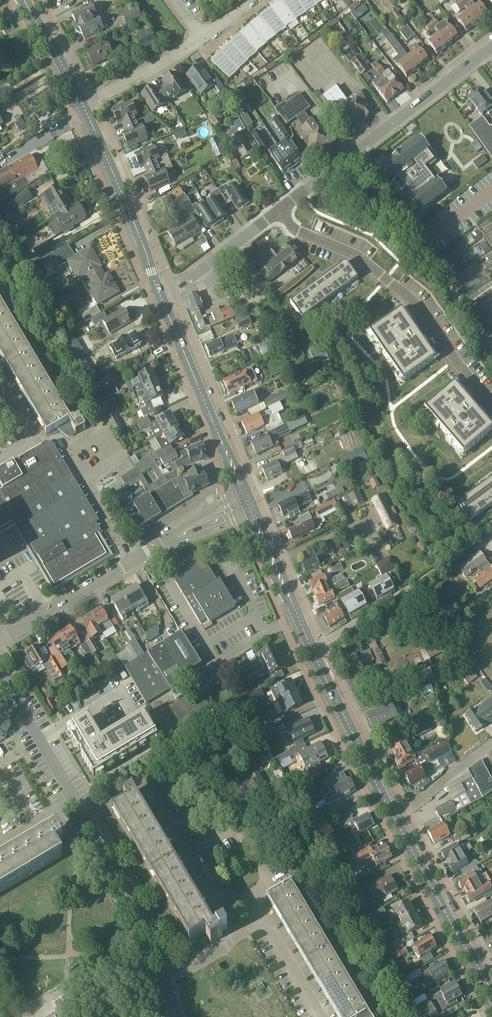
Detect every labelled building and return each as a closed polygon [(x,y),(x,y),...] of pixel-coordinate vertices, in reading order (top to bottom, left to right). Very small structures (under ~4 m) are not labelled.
[(282,0),(281,0),(280,0),(282,2),(280,4),(279,2),(271,8),(287,28),(295,22),(294,21),(296,20),(297,20),(282,0)] [(297,20),(305,14),(306,13),(307,13),(308,12),(299,0),(282,0),(297,20)] [(315,0),(299,0),(308,12),(315,7),(317,6),(318,5),(315,0)] [(457,3),(455,4),(460,11),(465,7),(460,0),(454,0),(457,3)] [(468,0),(460,0),(465,7),(468,11),(477,23),(488,14),(479,3),(475,5),(472,1),(470,3),(468,0)] [(75,29),(101,15),(95,3),(91,6),(91,5),(72,15),(75,22),(74,23),(74,25),(74,27),(75,29)] [(287,28),(271,8),(270,8),(272,10),(270,12),(268,10),(260,16),(277,36),(285,29),(284,29),(286,28),(287,28)] [(396,8),(391,12),(398,21),(403,18),(396,8)] [(137,9),(123,17),(127,24),(141,16),(137,9)] [(430,23),(435,30),(438,34),(447,46),(458,37),(445,21),(440,25),(428,10),(423,13),(430,23)] [(477,23),(468,11),(457,19),(466,31),(477,23)] [(101,15),(75,29),(76,31),(78,32),(79,33),(81,33),(85,39),(103,30),(103,29),(108,27),(101,15)] [(258,18),(250,25),(267,44),(275,37),(276,36),(277,36),(260,16),(259,17),(261,19),(259,20),(258,18)] [(435,30),(430,23),(425,26),(431,34),(435,30)] [(267,44),(250,25),(249,25),(251,27),(249,29),(248,27),(240,33),(258,52),(265,46),(266,44),(267,44)] [(408,26),(400,31),(407,41),(415,36),(408,26)] [(135,37),(134,37),(142,51),(157,43),(149,29),(149,30),(135,37)] [(258,52),(240,33),(239,34),(241,36),(239,38),(238,36),(231,43),(248,61),(256,54),(255,54),(257,53),(258,52)] [(408,56),(391,34),(386,38),(385,39),(399,56),(393,60),(406,77),(417,69),(408,56)] [(447,46),(438,34),(427,42),(436,54),(447,46)] [(248,61),(231,43),(230,43),(231,45),(230,47),(228,45),(221,52),(239,70),(247,63),(246,63),(248,61),(248,62),(248,61)] [(412,53),(408,56),(417,69),(428,60),(419,49),(420,48),(416,43),(409,49),(412,53)] [(113,56),(107,44),(87,53),(93,65),(113,56)] [(370,70),(360,56),(359,57),(357,53),(353,56),(349,54),(346,56),(340,48),(338,50),(353,70),(359,78),(361,77),(366,73),(370,70)] [(239,70),(221,52),(220,53),(222,55),(220,56),(219,55),(212,61),(231,79),(237,72),(239,70),(239,71),(239,70)] [(387,72),(386,72),(380,65),(374,69),(375,70),(379,76),(380,77),(382,75),(392,87),(390,88),(391,90),(389,91),(394,97),(403,90),(391,73),(389,75),(387,72)] [(221,94),(226,90),(215,75),(210,79),(200,66),(187,76),(201,95),(214,85),(221,94)] [(380,77),(379,76),(375,70),(370,70),(366,73),(367,74),(373,74),(376,79),(372,82),(375,86),(374,86),(387,102),(394,97),(389,91),(391,90),(390,88),(392,87),(382,75),(380,77)] [(166,85),(161,88),(168,99),(173,96),(174,98),(186,91),(175,74),(167,79),(168,81),(165,83),(166,85)] [(321,98),(318,101),(331,118),(334,116),(340,111),(354,128),(374,112),(358,91),(348,99),(338,85),(321,98)] [(168,99),(161,88),(156,91),(155,89),(152,91),(151,89),(142,95),(153,112),(165,104),(164,102),(168,99)] [(489,113),(491,111),(491,99),(489,95),(487,97),(482,90),(470,100),(471,101),(467,104),(472,110),(475,107),(481,115),(487,110),(489,113)] [(304,114),(310,109),(299,94),(287,103),(286,102),(275,110),(286,125),(286,126),(286,125),(296,118),(303,128),(301,130),(304,134),(299,138),(314,158),(335,143),(316,118),(311,123),(304,114)] [(245,98),(243,95),(233,102),(235,105),(245,98)] [(124,127),(137,122),(134,117),(136,116),(131,103),(125,105),(124,104),(122,103),(120,104),(119,105),(118,107),(118,109),(112,111),(117,120),(119,120),(120,123),(122,122),(124,127)] [(221,122),(215,112),(208,116),(214,127),(221,122)] [(469,126),(491,158),(491,127),(491,126),(490,127),(483,116),(469,126)] [(22,119),(15,124),(20,130),(26,126),(22,119)] [(239,120),(234,124),(236,127),(240,132),(245,129),(239,120)] [(137,122),(124,127),(127,132),(125,133),(126,137),(124,138),(128,147),(147,139),(141,126),(139,127),(137,122)] [(290,134),(284,125),(279,129),(284,138),(290,134)] [(253,151),(240,133),(240,132),(236,127),(226,134),(230,140),(229,140),(242,159),(253,151)] [(175,133),(179,140),(187,137),(184,129),(175,133)] [(252,135),(263,152),(269,148),(258,131),(252,135)] [(218,137),(208,141),(212,150),(222,146),(218,137)] [(392,159),(383,167),(392,179),(393,179),(410,201),(409,201),(418,214),(447,192),(438,179),(437,180),(429,169),(438,162),(429,151),(430,150),(421,138),(401,153),(401,152),(392,159)] [(279,146),(294,167),(299,164),(298,162),(302,159),(289,139),(279,146)] [(477,152),(482,149),(477,141),(472,144),(477,152)] [(279,146),(269,153),(283,173),(288,169),(289,171),(294,167),(279,146)] [(147,171),(169,162),(166,156),(158,159),(153,147),(135,155),(139,164),(141,164),(142,167),(144,166),(147,171)] [(483,155),(478,159),(483,165),(488,161),(483,155)] [(29,156),(8,167),(21,189),(49,174),(42,162),(34,165),(29,156)] [(169,162),(147,171),(149,177),(147,177),(148,181),(146,182),(150,191),(169,183),(163,171),(171,168),(169,162)] [(8,167),(0,172),(0,201),(21,189),(8,167)] [(195,176),(190,179),(193,184),(198,181),(195,176)] [(218,190),(226,202),(231,199),(237,209),(242,206),(243,207),(249,203),(237,185),(231,189),(227,184),(218,190)] [(73,207),(67,197),(68,196),(64,190),(63,190),(60,185),(58,186),(45,193),(42,195),(48,206),(49,209),(50,211),(51,214),(53,216),(55,218),(59,215),(59,216),(71,208),(73,207)] [(185,196),(183,192),(183,193),(180,188),(173,193),(178,200),(175,202),(185,196)] [(212,201),(206,205),(218,223),(224,220),(222,218),(227,215),(221,205),(226,202),(218,190),(209,195),(212,201)] [(175,202),(170,194),(162,199),(174,219),(175,218),(180,215),(188,209),(193,207),(192,206),(183,192),(185,196),(175,202)] [(10,212),(25,203),(20,195),(5,204),(10,212)] [(59,216),(59,215),(55,218),(49,221),(58,236),(64,232),(65,234),(74,229),(72,225),(78,221),(79,223),(85,219),(84,218),(85,217),(78,204),(73,207),(71,208),(59,216)] [(196,204),(192,206),(193,207),(188,209),(192,216),(191,216),(192,216),(195,222),(200,218),(207,228),(212,225),(213,227),(218,223),(206,205),(200,209),(196,204)] [(180,215),(175,218),(179,224),(168,231),(167,231),(173,241),(172,242),(175,246),(176,246),(177,247),(193,237),(184,221),(192,216),(191,216),(192,216),(188,209),(180,215)] [(195,222),(192,216),(184,221),(193,237),(201,232),(195,222)] [(479,238),(481,236),(477,230),(470,235),(474,240),(479,238)] [(37,257),(52,249),(47,240),(32,249),(37,257)] [(270,259),(257,269),(268,283),(281,273),(282,273),(289,267),(302,257),(291,243),(279,252),(277,250),(268,257),(270,259)] [(484,243),(480,247),(485,254),(490,251),(484,243)] [(76,258),(68,245),(52,254),(59,267),(68,262),(69,262),(73,271),(76,269),(81,278),(88,275),(90,278),(101,271),(99,267),(101,267),(91,249),(80,255),(76,258)] [(346,262),(338,268),(350,285),(359,279),(346,262)] [(310,265),(305,269),(308,274),(309,273),(312,270),(314,269),(314,268),(313,267),(312,266),(312,265),(311,265),(310,265)] [(338,268),(330,274),(343,291),(350,285),(338,268)] [(37,269),(33,269),(31,271),(31,275),(34,277),(37,276),(39,273),(37,269)] [(305,269),(300,273),(304,278),(306,276),(308,274),(305,269)] [(101,271),(90,278),(93,284),(88,287),(98,304),(119,292),(109,274),(103,277),(101,274),(103,273),(101,271)] [(300,273),(294,277),(299,282),(300,281),(304,278),(300,273)] [(330,274),(322,280),(335,297),(343,291),(330,274)] [(294,277),(289,281),(294,286),(299,282),(294,277)] [(322,280),(314,286),(327,303),(335,297),(322,280)] [(289,281),(284,284),(289,290),(291,288),(294,286),(289,281)] [(46,289),(43,284),(37,287),(40,293),(46,289)] [(284,284),(279,288),(283,294),(284,293),(289,290),(284,284)] [(314,286),(307,291),(319,308),(327,303),(314,286)] [(279,288),(274,292),(275,293),(275,294),(276,295),(277,296),(278,297),(279,297),(283,294),(279,288)] [(307,291),(299,297),(311,314),(319,308),(307,291)] [(203,303),(198,292),(185,298),(192,313),(194,312),(201,329),(209,326),(210,327),(235,316),(231,306),(220,311),(218,307),(204,313),(202,308),(204,307),(205,305),(204,303),(203,303)] [(58,297),(59,302),(61,303),(65,303),(67,301),(66,297),(64,295),(60,295),(58,297)] [(299,297),(290,303),(303,320),(311,314),(299,297)] [(49,433),(47,434),(46,435),(47,435),(56,430),(57,429),(58,428),(67,435),(69,437),(70,437),(75,434),(76,435),(86,429),(82,422),(79,418),(79,419),(75,421),(74,419),(71,420),(69,422),(0,306),(0,350),(49,433)] [(101,314),(97,306),(81,315),(85,323),(101,314)] [(104,313),(91,320),(95,326),(103,322),(110,334),(131,322),(124,309),(107,319),(104,313)] [(249,313),(251,319),(261,316),(258,309),(249,313)] [(402,311),(369,333),(403,382),(436,359),(402,311)] [(236,321),(239,330),(252,324),(249,316),(236,321)] [(71,334),(64,338),(67,344),(74,340),(71,334)] [(118,343),(110,348),(116,359),(125,355),(133,350),(141,345),(140,343),(141,342),(138,336),(136,337),(135,334),(126,339),(118,343)] [(233,335),(220,340),(219,339),(205,345),(211,357),(218,354),(220,355),(223,353),(224,351),(238,346),(233,335)] [(311,339),(315,346),(321,343),(318,336),(311,339)] [(259,346),(263,356),(275,351),(271,341),(259,346)] [(310,352),(315,363),(328,357),(323,346),(310,352)] [(80,353),(74,357),(75,360),(82,356),(85,355),(83,351),(80,353)] [(84,359),(77,363),(90,384),(96,380),(84,359)] [(257,381),(251,369),(223,381),(229,393),(257,381)] [(132,399),(131,395),(158,384),(153,371),(133,379),(132,377),(124,380),(130,393),(120,396),(123,402),(126,401),(132,399)] [(98,394),(116,385),(110,375),(89,387),(94,396),(98,394)] [(338,383),(335,377),(329,379),(332,385),(338,383)] [(158,384),(131,395),(132,399),(132,400),(137,398),(143,399),(146,408),(141,410),(144,417),(148,415),(154,413),(150,402),(164,397),(158,384)] [(425,410),(464,455),(491,431),(491,427),(455,384),(425,410)] [(257,391),(248,395),(232,403),(237,414),(259,404),(262,403),(257,391)] [(287,391),(263,402),(266,408),(290,397),(287,391)] [(109,407),(102,411),(104,413),(105,416),(112,413),(109,407)] [(272,417),(270,411),(259,416),(242,423),(247,434),(262,427),(265,433),(283,424),(279,414),(272,417)] [(170,414),(157,421),(152,424),(149,419),(138,424),(142,430),(149,427),(155,437),(177,426),(170,414)] [(115,416),(108,421),(116,434),(123,429),(115,416)] [(266,434),(267,433),(267,435),(251,443),(256,454),(279,443),(277,440),(291,433),(289,428),(298,424),(296,419),(286,424),(286,423),(283,424),(265,433),(266,434)] [(154,454),(151,456),(150,456),(153,461),(154,461),(174,451),(171,445),(184,438),(177,426),(155,437),(161,449),(154,454)] [(285,458),(279,461),(278,461),(278,459),(272,462),(272,463),(262,468),(267,479),(282,472),(282,471),(284,470),(282,466),(299,458),(296,451),(303,448),(304,450),(308,448),(315,444),(314,441),(313,442),(312,438),(302,443),(301,441),(293,445),(293,446),(282,451),(285,458)] [(11,523),(18,525),(37,558),(43,554),(47,563),(43,566),(54,585),(106,554),(104,550),(95,535),(101,531),(96,523),(99,521),(53,444),(52,443),(46,442),(41,445),(0,470),(0,482),(4,489),(0,491),(0,530),(11,523)] [(187,450),(181,453),(183,459),(175,462),(175,463),(170,465),(173,472),(165,475),(162,477),(166,483),(167,484),(173,481),(181,477),(178,471),(201,462),(208,459),(207,454),(202,444),(187,450)] [(362,448),(341,459),(344,466),(355,461),(356,463),(367,458),(362,448)] [(178,458),(175,452),(154,463),(158,469),(178,458)] [(201,468),(181,477),(173,481),(167,484),(166,483),(162,477),(158,469),(154,463),(153,461),(150,456),(135,466),(136,468),(133,470),(120,478),(124,484),(137,476),(140,481),(144,489),(149,496),(161,516),(162,516),(161,515),(192,496),(192,497),(193,497),(192,494),(201,490),(201,489),(208,486),(204,474),(203,475),(201,468)] [(302,457),(299,459),(307,474),(316,469),(313,462),(307,465),(302,457)] [(362,469),(368,466),(366,460),(359,463),(362,469)] [(124,484),(127,489),(140,481),(137,476),(124,484)] [(376,477),(370,480),(374,488),(380,485),(376,477)] [(479,489),(491,506),(491,505),(491,492),(486,484),(479,489)] [(149,496),(144,489),(129,498),(133,505),(125,510),(138,531),(161,516),(149,496)] [(479,489),(472,494),(485,511),(491,506),(479,489)] [(305,504),(303,500),(310,496),(307,491),(279,505),(284,516),(298,509),(298,508),(305,504)] [(354,507),(364,503),(358,491),(348,496),(354,507)] [(383,493),(372,499),(387,529),(397,524),(393,515),(396,514),(392,507),(389,508),(386,502),(387,501),(383,493)] [(472,494),(465,498),(478,516),(485,511),(472,494)] [(465,498),(458,504),(470,521),(478,516),(465,498)] [(334,500),(315,510),(318,517),(319,516),(333,509),(335,508),(337,507),(334,500)] [(290,533),(287,534),(290,540),(292,539),(293,540),(315,530),(321,527),(318,520),(321,519),(320,517),(311,521),(289,531),(290,533)] [(323,556),(325,555),(325,556),(334,551),(336,550),(333,543),(331,544),(322,548),(320,550),(323,556)] [(459,568),(465,577),(477,568),(481,574),(475,579),(480,586),(491,577),(491,566),(491,567),(480,552),(459,568)] [(324,565),(323,562),(320,556),(315,558),(314,557),(308,560),(302,563),(306,572),(312,570),(319,567),(324,565)] [(428,566),(434,562),(430,556),(424,561),(428,566)] [(381,576),(391,572),(395,569),(389,558),(375,565),(381,576)] [(329,568),(332,574),(345,568),(343,562),(329,568)] [(206,563),(175,581),(201,625),(202,625),(208,621),(210,620),(232,607),(218,582),(206,563)] [(396,592),(386,575),(377,579),(387,598),(396,592)] [(324,576),(309,582),(314,593),(336,583),(334,578),(327,581),(324,576)] [(336,583),(314,593),(320,605),(334,599),(331,592),(338,589),(339,590),(349,586),(346,579),(336,583)] [(379,603),(387,598),(377,579),(368,585),(379,603)] [(137,584),(122,594),(132,610),(137,607),(139,611),(149,605),(137,584)] [(337,601),(353,592),(350,587),(334,596),(337,601)] [(369,609),(358,590),(349,595),(360,615),(369,609)] [(132,610),(122,594),(111,600),(123,620),(127,618),(125,614),(132,610)] [(352,620),(360,615),(349,595),(340,600),(352,620)] [(346,622),(336,603),(329,607),(331,611),(323,616),(322,617),(325,622),(326,622),(328,624),(327,625),(328,628),(330,627),(338,623),(340,626),(346,622)] [(113,627),(110,622),(101,608),(97,610),(96,609),(92,612),(92,613),(91,613),(100,627),(99,628),(103,633),(113,627)] [(84,616),(85,617),(81,620),(92,639),(86,643),(93,654),(99,650),(92,639),(103,633),(99,628),(100,627),(91,613),(89,614),(89,613),(84,616)] [(208,621),(202,625),(204,629),(205,630),(214,625),(213,624),(211,622),(210,620),(208,621)] [(81,644),(78,639),(70,626),(66,629),(65,628),(60,631),(61,631),(69,645),(74,642),(77,646),(81,644)] [(156,628),(148,633),(151,638),(159,634),(156,628)] [(72,653),(71,651),(68,646),(69,645),(61,631),(59,633),(58,631),(54,634),(55,635),(50,638),(55,646),(50,649),(54,656),(61,668),(62,670),(68,666),(61,655),(63,654),(64,655),(65,657),(72,653)] [(139,659),(125,667),(146,705),(170,690),(171,690),(168,685),(184,676),(202,665),(181,633),(154,650),(147,654),(145,655),(139,659)] [(136,640),(130,644),(139,659),(145,655),(136,640)] [(406,660),(395,665),(384,670),(388,680),(423,664),(425,668),(433,664),(430,659),(445,652),(440,641),(428,647),(426,644),(413,650),(415,654),(406,658),(406,660)] [(86,643),(80,646),(86,655),(92,652),(86,643)] [(129,656),(120,661),(123,666),(124,668),(125,667),(139,659),(130,644),(124,648),(125,651),(129,656)] [(23,659),(23,660),(33,677),(40,673),(39,672),(36,667),(42,664),(45,670),(47,669),(52,678),(54,680),(59,677),(64,674),(54,657),(47,661),(39,646),(27,653),(29,656),(23,659)] [(265,664),(279,657),(277,653),(278,652),(276,647),(274,648),(274,646),(254,656),(256,661),(241,668),(244,674),(247,673),(265,664)] [(368,671),(374,669),(385,664),(379,649),(372,652),(376,663),(366,667),(368,671)] [(369,651),(362,654),(361,652),(355,655),(341,661),(347,673),(360,666),(366,664),(367,665),(374,662),(369,651)] [(282,663),(279,657),(265,664),(247,673),(249,677),(267,669),(270,676),(269,676),(272,682),(284,677),(281,670),(284,669),(284,668),(285,667),(283,662),(282,663)] [(220,669),(227,678),(230,683),(236,678),(227,665),(220,669)] [(227,678),(220,669),(218,670),(218,669),(205,678),(211,688),(227,678)] [(468,684),(478,677),(471,669),(462,676),(468,684)] [(128,678),(125,673),(124,671),(119,674),(123,680),(124,680),(128,678)] [(415,686),(411,676),(401,680),(405,690),(415,686)] [(85,691),(93,686),(90,681),(82,686),(85,691)] [(282,700),(296,693),(291,682),(277,688),(282,700)] [(403,693),(400,685),(393,688),(392,686),(377,692),(382,702),(403,693)] [(246,705),(264,696),(261,689),(242,698),(246,705)] [(200,691),(171,707),(179,724),(191,718),(192,720),(200,716),(199,714),(210,709),(200,691)] [(296,693),(282,700),(278,702),(283,714),(288,712),(288,711),(302,705),(296,693)] [(402,714),(399,706),(394,697),(378,704),(380,708),(366,715),(372,728),(392,719),(397,717),(401,715),(402,714)] [(466,715),(477,731),(491,720),(491,697),(466,715)] [(257,713),(251,715),(254,721),(257,727),(258,727),(261,732),(274,726),(271,720),(262,724),(259,719),(257,713)] [(89,718),(68,730),(94,776),(158,738),(145,716),(105,740),(101,735),(99,736),(89,718)] [(308,718),(295,725),(295,724),(286,728),(294,743),(315,732),(308,718)] [(423,726),(413,731),(416,738),(426,733),(423,726)] [(264,741),(278,735),(274,727),(261,734),(264,741)] [(394,757),(395,756),(410,748),(408,745),(413,742),(409,736),(390,747),(389,747),(390,750),(389,750),(393,756),(394,757)] [(427,757),(416,763),(419,767),(405,775),(411,784),(415,782),(419,790),(424,786),(420,779),(432,773),(428,765),(431,763),(431,764),(452,752),(449,740),(425,754),(427,757)] [(306,770),(307,770),(310,775),(322,768),(319,763),(328,758),(321,742),(298,753),(306,770)] [(415,759),(416,763),(427,757),(425,754),(425,753),(420,755),(416,749),(412,751),(410,748),(395,756),(394,757),(395,760),(398,766),(399,765),(400,768),(415,759)] [(279,763),(285,760),(297,754),(294,749),(276,758),(279,763)] [(271,760),(268,754),(263,756),(259,758),(262,765),(271,760)] [(457,812),(483,799),(491,792),(491,779),(482,760),(468,771),(472,778),(461,784),(465,793),(436,809),(441,818),(456,809),(457,812)] [(274,772),(279,784),(286,781),(280,769),(274,772)] [(346,777),(343,772),(325,782),(330,790),(328,791),(334,802),(336,802),(355,791),(353,786),(353,783),(352,781),(350,780),(349,779),(348,780),(346,776),(346,777)] [(258,774),(253,777),(252,775),(238,784),(253,808),(258,805),(258,804),(269,798),(262,786),(264,785),(258,774)] [(128,804),(113,814),(114,814),(116,812),(192,941),(191,942),(190,943),(190,944),(206,934),(208,938),(211,943),(211,944),(223,937),(221,933),(228,929),(224,923),(217,927),(208,912),(206,909),(204,910),(204,911),(202,912),(131,793),(133,792),(134,792),(133,791),(124,797),(128,804)] [(327,806),(313,814),(318,822),(332,815),(327,806)] [(373,825),(373,823),(372,821),(371,821),(367,815),(359,819),(358,818),(353,820),(351,817),(353,816),(348,807),(337,813),(345,826),(349,824),(352,829),(356,827),(359,834),(374,826),(373,825)] [(443,824),(428,832),(434,844),(450,836),(445,828),(452,824),(450,819),(455,816),(454,816),(458,814),(456,810),(441,819),(443,824)] [(335,816),(329,818),(334,826),(339,823),(335,816)] [(61,854),(62,856),(63,857),(64,858),(65,857),(64,856),(63,854),(62,853),(67,850),(72,846),(71,844),(68,839),(60,826),(49,833),(50,834),(47,836),(17,854),(0,864),(0,891),(61,854)] [(456,838),(459,843),(471,837),(468,831),(456,838)] [(466,846),(469,851),(475,848),(472,843),(466,846)] [(367,846),(351,855),(358,866),(364,863),(369,871),(377,867),(385,863),(392,859),(385,847),(378,850),(376,848),(374,849),(371,844),(367,846)] [(456,845),(442,853),(442,854),(442,856),(443,858),(445,859),(447,863),(462,855),(456,845)] [(462,855),(447,863),(450,868),(449,870),(451,872),(453,872),(453,874),(460,870),(463,874),(476,867),(477,862),(475,861),(473,862),(467,852),(462,855)] [(459,883),(458,885),(460,888),(462,888),(464,893),(479,884),(491,877),(491,871),(477,880),(474,874),(479,871),(476,867),(463,874),(465,879),(458,882),(459,883)] [(393,899),(391,894),(397,891),(390,876),(378,883),(377,882),(367,887),(376,903),(383,899),(385,903),(393,899)] [(464,893),(467,897),(466,899),(468,901),(470,902),(470,903),(483,895),(485,899),(491,895),(491,890),(489,885),(491,883),(491,877),(479,884),(464,893)] [(367,1013),(366,1014),(289,885),(292,884),(292,883),(291,883),(266,898),(267,898),(270,897),(308,961),(341,1016),(369,1016),(367,1013)] [(345,890),(344,890),(352,904),(364,898),(356,884),(345,890)] [(474,912),(481,924),(491,917),(491,901),(474,912)] [(398,916),(401,921),(414,914),(407,902),(388,913),(391,918),(392,919),(398,916)] [(387,914),(384,907),(360,920),(364,927),(387,914)] [(414,914),(397,924),(403,935),(401,936),(402,938),(392,943),(396,950),(404,945),(413,940),(415,939),(411,932),(421,926),(414,914)] [(424,964),(433,959),(430,952),(436,949),(435,948),(436,945),(435,943),(432,942),(429,937),(413,946),(420,958),(424,964)] [(408,952),(404,945),(396,950),(400,957),(400,956),(401,957),(408,952)] [(425,966),(419,969),(405,978),(409,984),(423,976),(425,980),(426,980),(429,986),(449,974),(448,973),(449,972),(448,969),(446,967),(445,968),(442,963),(428,971),(425,966)] [(211,968),(215,975),(222,971),(218,964),(211,968)] [(436,995),(430,998),(431,999),(432,1002),(436,999),(443,1011),(457,1003),(456,1000),(461,997),(454,985),(440,992),(436,995)] [(412,1011),(416,1016),(437,1016),(438,1016),(429,1001),(412,1011)] [(61,1016),(63,1016),(68,1014),(62,1004),(55,1008),(61,1016)]
